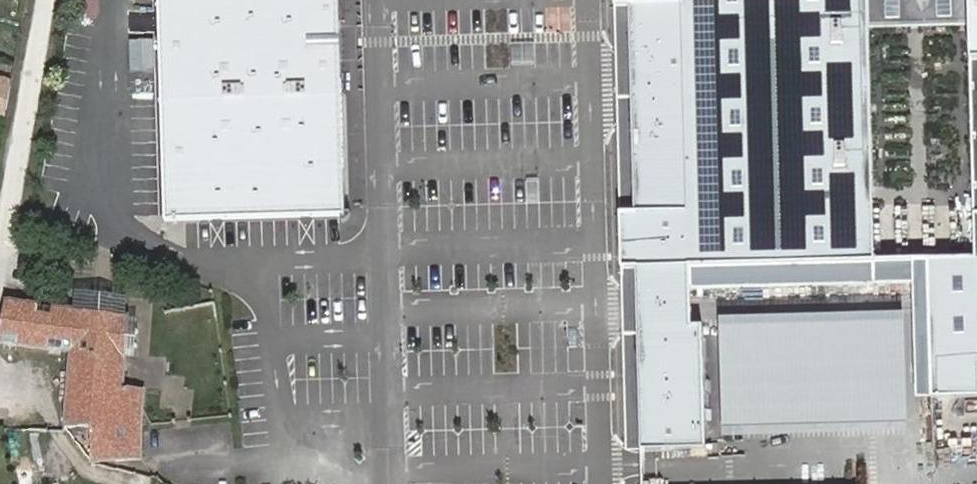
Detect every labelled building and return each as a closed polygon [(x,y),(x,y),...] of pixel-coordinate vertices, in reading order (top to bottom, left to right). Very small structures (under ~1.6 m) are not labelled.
[(170,219),(350,213),(343,0),(163,0),(170,219)] [(636,288),(691,286),(916,282),(921,395),(976,396),(976,0),(629,0),(636,288)] [(2,77),(0,83),(0,106),(12,110),(16,83),(2,77)] [(636,288),(642,452),(708,450),(704,327),(692,327),(691,286),(636,288)] [(78,287),(76,307),(81,308),(128,314),(131,294),(78,287)] [(76,307),(20,300),(9,298),(5,340),(78,349),(76,370),(74,424),(89,425),(105,426),(105,442),(105,457),(107,459),(150,458),(150,428),(151,387),(130,386),(131,353),(133,315),(128,314),(81,308),(76,307)] [(133,315),(131,353),(139,353),(141,315),(133,315)] [(907,432),(904,316),(721,321),(724,437),(907,432)] [(74,424),(105,457),(105,442),(105,426),(89,425),(74,424)]
